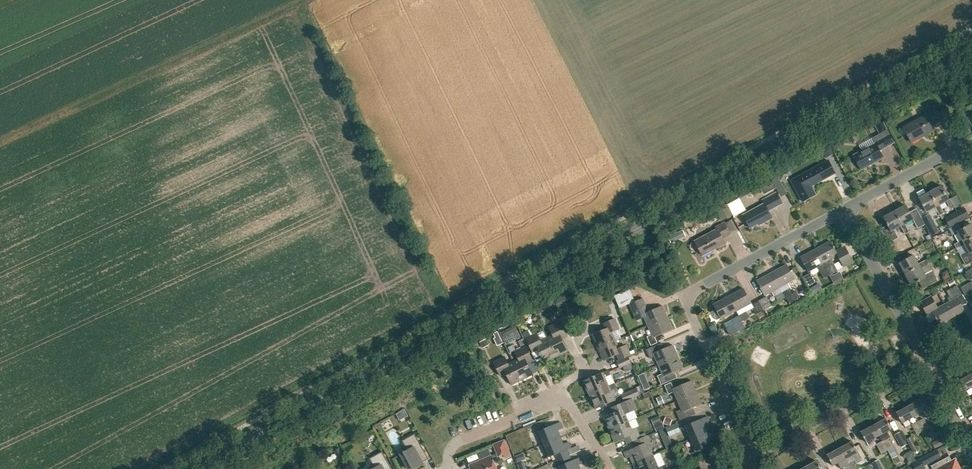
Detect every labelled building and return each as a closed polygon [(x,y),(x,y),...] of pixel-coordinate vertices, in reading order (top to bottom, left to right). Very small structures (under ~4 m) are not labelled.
[(925,113),(926,115),(903,127),(912,142),(935,130),(932,125),(941,120),(934,107),(925,113)] [(882,119),(874,123),(880,133),(888,129),(882,119)] [(853,155),(861,170),(884,157),(880,150),(887,147),(881,136),(874,140),(876,143),(853,155)] [(831,148),(824,152),(827,158),(834,154),(831,148)] [(795,187),(802,202),(815,195),(809,184),(822,176),(824,179),(835,173),(828,160),(794,179),(797,186),(795,187)] [(784,187),(779,177),(760,187),(764,195),(776,188),(778,191),(784,187)] [(930,192),(942,214),(944,213),(940,205),(946,202),(951,209),(955,207),(950,199),(949,200),(941,186),(930,192)] [(935,207),(940,215),(942,214),(930,192),(919,198),(927,212),(935,207)] [(775,193),(762,200),(764,204),(743,215),(750,228),(762,221),(763,223),(772,218),(768,211),(780,204),(775,193)] [(729,205),(734,215),(743,210),(738,200),(729,205)] [(906,205),(895,211),(902,225),(901,226),(905,234),(909,232),(905,224),(913,220),(917,228),(924,224),(915,208),(909,211),(906,205)] [(946,218),(950,225),(951,227),(967,218),(966,216),(967,216),(963,209),(946,218)] [(888,225),(881,229),(887,240),(888,243),(898,238),(894,230),(901,226),(902,225),(895,211),(884,217),(888,225)] [(928,213),(921,217),(925,224),(932,236),(939,232),(928,213)] [(717,229),(695,241),(702,256),(725,243),(723,239),(731,234),(724,222),(716,227),(717,229)] [(964,244),(971,239),(971,225),(971,224),(957,231),(962,240),(954,244),(957,248),(964,244)] [(950,230),(939,237),(942,242),(953,236),(950,230)] [(960,256),(965,266),(971,262),(971,239),(964,244),(968,251),(960,256)] [(830,241),(815,249),(829,275),(838,271),(831,259),(838,255),(830,241)] [(815,249),(800,257),(808,272),(817,267),(823,278),(829,275),(815,249)] [(847,250),(838,255),(845,267),(854,262),(847,250)] [(920,266),(921,268),(928,264),(926,260),(918,264),(914,255),(899,263),(906,274),(920,266)] [(787,265),(773,272),(780,286),(795,279),(787,265)] [(920,266),(906,274),(912,285),(919,281),(924,289),(939,281),(933,270),(924,275),(921,268),(920,266)] [(773,272),(757,281),(765,295),(780,286),(773,272)] [(810,273),(802,277),(807,287),(815,282),(810,273)] [(971,297),(971,283),(971,282),(961,287),(966,297),(971,295),(971,297)] [(945,304),(952,317),(965,311),(958,298),(962,295),(957,285),(947,291),(952,300),(945,304)] [(814,286),(809,289),(812,295),(817,292),(814,286)] [(629,288),(613,294),(619,307),(634,301),(629,288)] [(742,319),(745,325),(753,321),(750,315),(755,312),(758,318),(766,313),(761,304),(755,307),(746,291),(730,300),(738,314),(739,314),(742,319)] [(767,296),(759,300),(764,310),(772,306),(767,296)] [(932,312),(939,324),(952,317),(945,304),(938,308),(932,296),(920,302),(927,314),(932,312)] [(644,317),(648,326),(668,317),(662,306),(649,312),(643,298),(629,304),(633,312),(636,311),(639,319),(644,317)] [(724,323),(738,314),(730,300),(715,308),(717,313),(713,315),(718,324),(723,321),(724,323)] [(647,337),(651,345),(657,343),(655,337),(673,329),(668,317),(648,326),(652,334),(647,337)] [(593,334),(599,347),(615,340),(612,332),(619,329),(615,318),(604,323),(606,329),(593,334)] [(729,332),(733,339),(748,331),(745,325),(742,319),(731,325),(733,330),(729,332)] [(547,338),(556,356),(567,350),(561,338),(567,336),(560,322),(549,328),(553,335),(547,338)] [(515,323),(502,330),(508,343),(522,337),(515,323)] [(530,330),(524,333),(526,338),(533,335),(530,330)] [(497,332),(494,334),(496,338),(499,344),(502,343),(497,332)] [(538,350),(544,362),(556,356),(547,338),(541,341),(537,333),(526,339),(533,353),(538,350)] [(481,340),(480,341),(483,347),(484,347),(489,344),(486,338),(481,340)] [(599,347),(604,360),(617,354),(619,360),(630,355),(626,345),(619,348),(615,340),(599,347)] [(655,356),(659,365),(678,357),(673,345),(664,349),(662,343),(646,349),(650,358),(655,356)] [(513,361),(522,379),(533,374),(527,362),(533,360),(526,346),(515,352),(518,359),(513,361)] [(506,373),(512,385),(522,379),(513,361),(508,364),(505,357),(494,362),(500,376),(506,373)] [(621,366),(624,372),(632,368),(627,357),(616,362),(618,367),(621,366)] [(657,376),(661,385),(677,378),(675,372),(683,368),(678,357),(659,365),(662,374),(657,376)] [(584,381),(590,394),(615,384),(614,384),(608,386),(604,377),(610,375),(609,370),(603,373),(602,373),(584,381)] [(960,380),(965,390),(971,386),(971,387),(971,373),(960,380)] [(648,379),(642,382),(645,389),(651,387),(648,379)] [(674,392),(677,400),(697,392),(691,380),(674,388),(671,382),(665,385),(669,394),(674,392)] [(590,394),(596,408),(615,400),(611,391),(616,388),(615,384),(590,394)] [(638,388),(622,395),(624,401),(640,394),(638,388)] [(676,411),(680,420),(696,413),(693,408),(702,404),(697,392),(677,400),(681,409),(676,411)] [(604,417),(610,430),(628,422),(625,414),(634,410),(630,399),(618,404),(618,405),(612,407),(614,413),(604,417)] [(909,406),(915,416),(927,409),(921,399),(909,406)] [(896,412),(902,423),(915,416),(909,406),(896,412)] [(405,410),(397,414),(400,420),(408,416),(405,410)] [(651,419),(656,431),(664,428),(659,415),(651,419)] [(639,416),(632,420),(636,427),(642,424),(639,416)] [(666,416),(664,422),(670,425),(673,419),(666,416)] [(684,426),(690,439),(707,431),(704,424),(710,422),(707,416),(684,426)] [(923,417),(917,421),(922,430),(928,426),(923,417)] [(873,425),(879,436),(892,429),(886,418),(873,425)] [(912,424),(917,433),(922,430),(917,421),(912,424)] [(560,422),(537,431),(543,444),(560,437),(557,430),(563,428),(560,422)] [(625,438),(628,443),(640,438),(636,428),(632,430),(628,422),(610,430),(615,442),(625,438)] [(671,425),(666,428),(669,435),(680,431),(677,423),(671,425)] [(861,432),(867,442),(879,436),(873,425),(861,432)] [(664,428),(659,430),(662,438),(667,436),(664,428)] [(690,439),(695,452),(718,442),(716,436),(710,438),(707,431),(690,439)] [(901,447),(907,444),(900,431),(895,434),(901,447)] [(407,451),(401,454),(409,468),(410,468),(428,459),(414,433),(402,440),(407,451)] [(633,463),(653,455),(648,442),(650,441),(648,435),(634,441),(636,447),(624,452),(627,458),(630,457),(633,463)] [(907,439),(913,452),(919,449),(912,436),(907,439)] [(560,437),(543,444),(548,457),(554,455),(556,461),(570,455),(567,449),(571,448),(569,442),(563,444),(560,437)] [(888,437),(882,440),(887,449),(893,446),(888,437)] [(499,456),(505,454),(506,457),(512,454),(505,439),(494,444),(499,456)] [(887,449),(882,440),(877,443),(882,452),(887,449)] [(840,448),(845,459),(849,464),(848,464),(851,468),(859,468),(855,461),(857,460),(854,454),(858,452),(852,441),(840,448)] [(334,450),(340,461),(346,458),(340,447),(334,450)] [(845,459),(840,448),(827,455),(833,465),(845,459)] [(920,459),(924,466),(941,457),(937,450),(920,459)] [(375,468),(374,468),(392,468),(382,451),(369,458),(375,468)] [(515,456),(518,462),(525,459),(523,453),(515,456)] [(556,461),(558,466),(559,468),(580,468),(578,465),(584,463),(581,457),(572,461),(570,455),(556,461)] [(661,466),(658,467),(653,455),(633,463),(635,468),(662,468),(661,466)] [(672,457),(676,466),(680,464),(676,455),(672,457)] [(471,468),(497,468),(491,456),(469,465),(471,468)] [(955,460),(952,462),(949,456),(931,466),(932,468),(960,468),(955,460)] [(878,459),(872,463),(876,468),(884,468),(878,459)] [(524,461),(517,464),(520,468),(528,468),(524,461)] [(805,468),(821,468),(817,461),(804,467),(805,468)]
